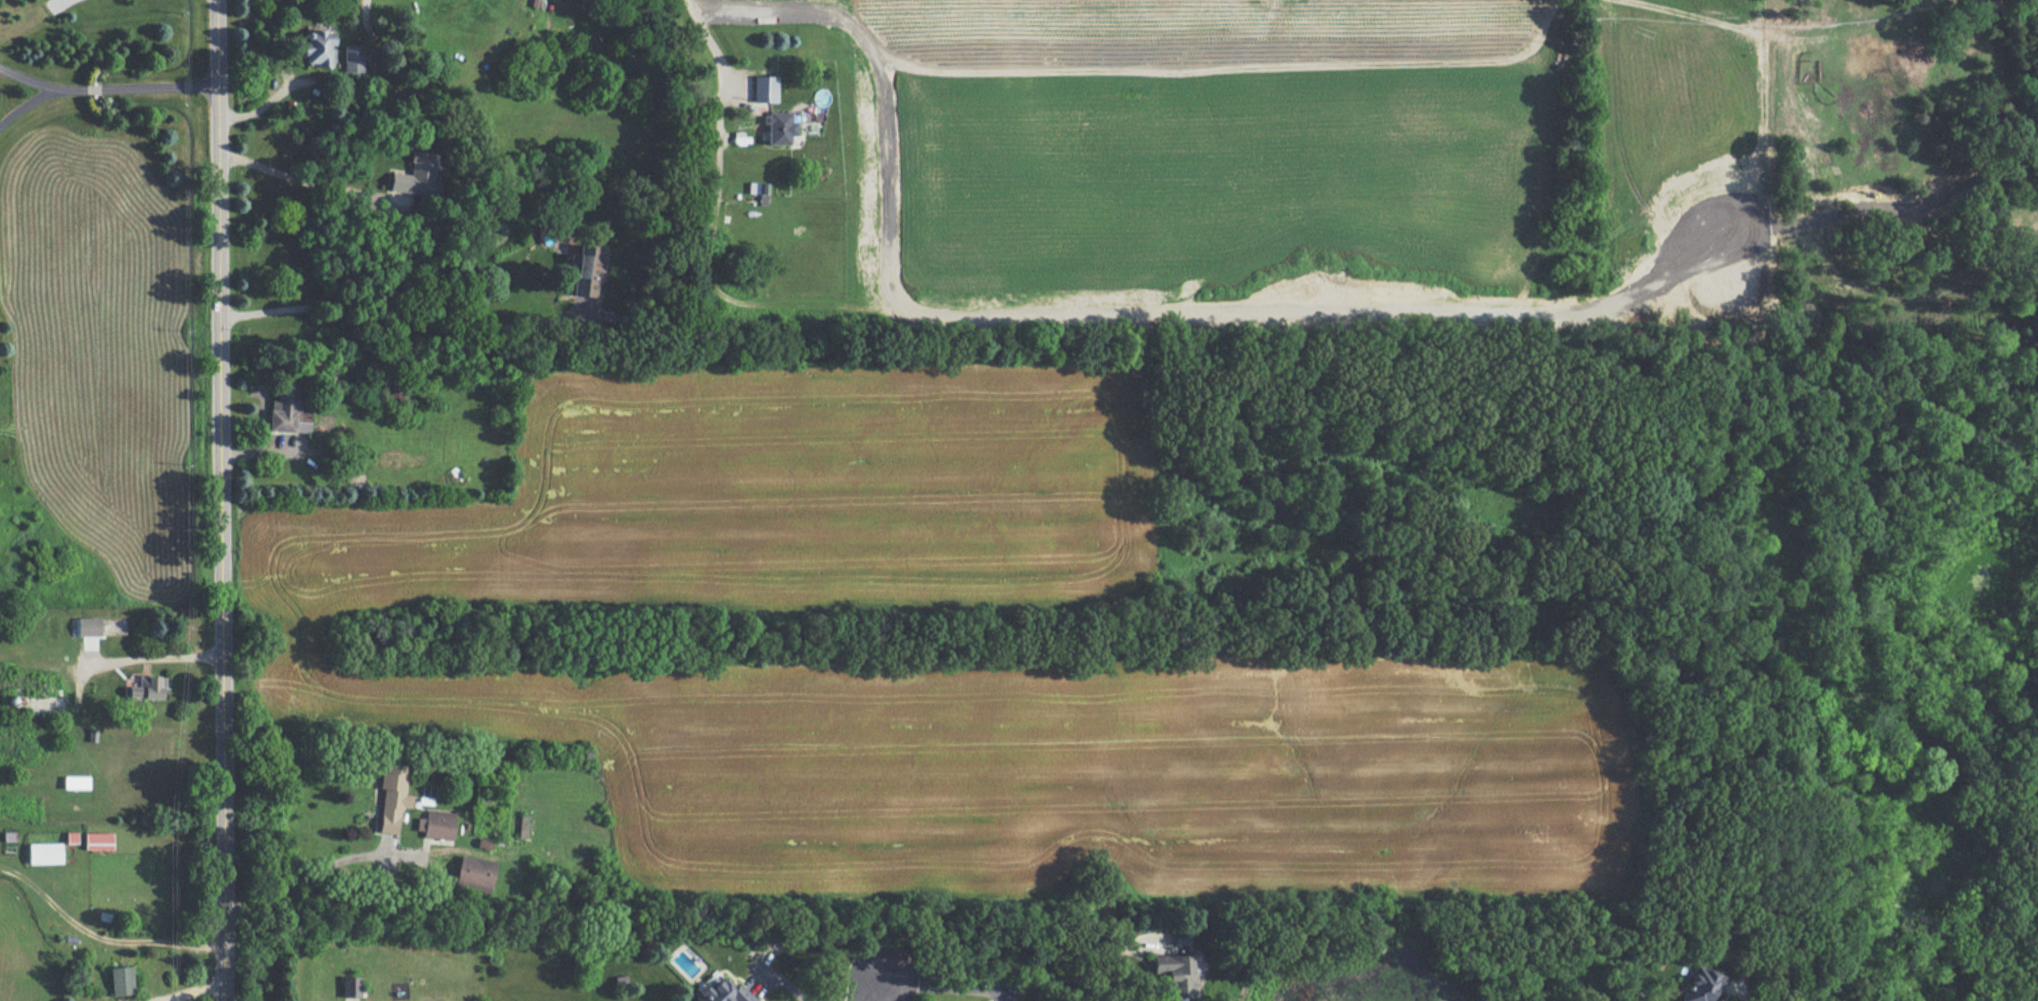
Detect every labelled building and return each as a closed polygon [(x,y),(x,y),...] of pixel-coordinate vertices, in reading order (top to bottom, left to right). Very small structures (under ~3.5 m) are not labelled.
[(333,30),(300,30),(299,58),(304,58),(304,65),(332,65),(332,47),(333,47),(333,30)] [(362,72),(361,45),(342,45),(343,72),(362,72)] [(777,76),(753,76),(752,102),(777,103),(777,76)] [(768,144),(790,144),(790,136),(797,136),(797,122),(790,122),(790,113),(762,113),(762,124),(768,124),(768,144)] [(388,190),(435,195),(440,154),(411,151),(409,174),(390,172),(388,190)] [(572,295),(598,298),(605,246),(579,243),(572,295)] [(269,431),(310,433),(311,411),(298,411),(299,386),(278,385),(277,400),(270,400),(269,431)] [(76,618),(77,636),(100,636),(99,617),(76,618)] [(163,698),(164,676),(138,676),(138,686),(128,686),(128,698),(163,698)] [(379,832),(397,834),(400,807),(411,808),(412,795),(405,794),(407,769),(382,767),(380,788),(383,788),(379,832)] [(423,837),(452,840),(455,812),(426,809),(425,818),(418,817),(416,830),(424,831),(423,837)] [(66,843),(78,843),(78,832),(66,832),(66,843)] [(113,833),(85,832),(85,849),(112,849),(113,833)] [(29,844),(29,864),(62,863),(62,843),(29,844)] [(490,893),(496,862),(460,855),(454,886),(490,893)] [(1152,955),(1153,971),(1167,971),(1168,997),(1193,997),(1192,954),(1152,955)] [(1714,989),(1722,991),(1726,974),(1693,965),(1683,1000),(1710,1000),(1714,989)] [(133,995),(132,966),(110,967),(111,995),(133,995)] [(739,982),(736,986),(723,973),(695,1000),(758,1000),(739,982)] [(360,976),(342,976),(341,997),(360,997),(360,976)]
